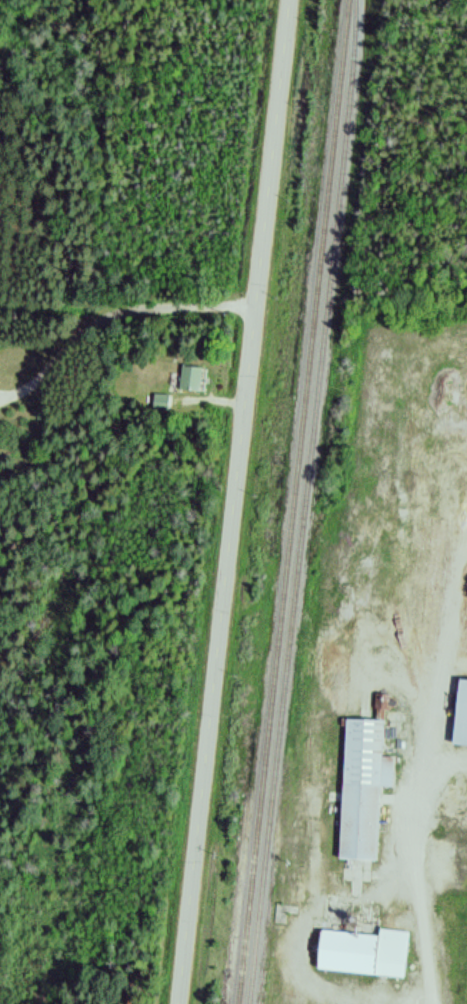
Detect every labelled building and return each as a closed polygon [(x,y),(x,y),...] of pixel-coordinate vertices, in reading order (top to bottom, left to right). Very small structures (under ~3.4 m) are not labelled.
[(179,389),(200,390),(200,367),(179,367),(179,389)] [(167,395),(154,394),(154,408),(167,409),(167,395)] [(466,745),(466,680),(455,679),(450,744),(466,745)] [(338,858),(376,860),(378,786),(392,786),(393,757),(381,756),(382,720),(343,719),(338,858)] [(403,978),(407,932),(377,929),(377,936),(317,931),(314,970),(403,978)]
